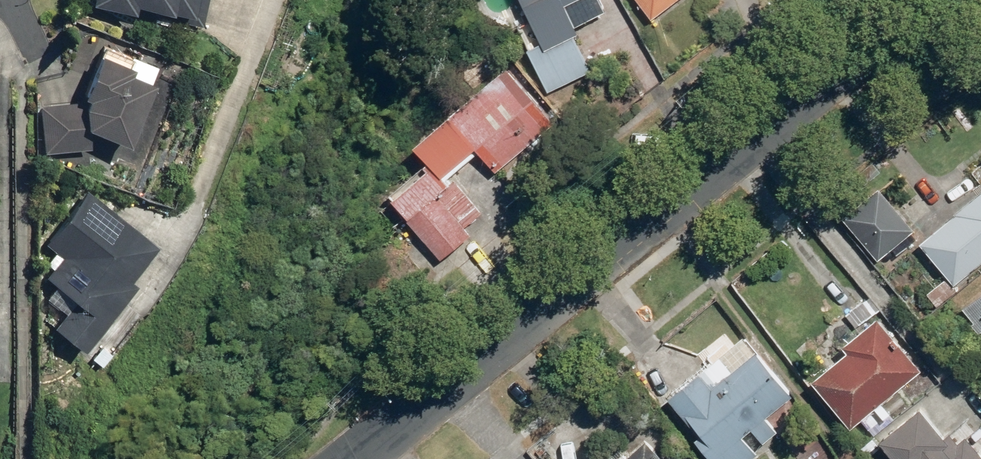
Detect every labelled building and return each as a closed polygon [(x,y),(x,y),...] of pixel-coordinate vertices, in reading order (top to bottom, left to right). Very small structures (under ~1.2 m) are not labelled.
[(89,5),(131,13),(133,4),(204,19),(208,0),(90,0),(89,5)] [(532,21),(518,27),(548,92),(592,70),(574,36),(580,33),(577,27),(606,12),(601,0),(522,0),(532,21)] [(653,20),(678,0),(638,0),(653,20)] [(126,145),(151,81),(149,81),(155,65),(102,44),(79,102),(39,105),(43,153),(89,149),(88,130),(126,145)] [(507,68),(415,145),(429,161),(389,194),(409,217),(407,219),(441,259),(472,234),(466,226),(483,212),(456,179),(450,184),(443,176),(477,148),(497,172),(554,124),(507,68)] [(879,185),(842,216),(878,259),(915,228),(879,185)] [(918,239),(954,283),(980,261),(980,189),(918,239)] [(156,247),(86,191),(45,244),(60,257),(44,276),(74,301),(52,328),(81,351),(135,285),(129,280),(156,247)] [(963,306),(980,328),(980,292),(963,306)] [(847,349),(811,378),(850,426),(921,368),(877,314),(842,342),(847,349)] [(668,394),(699,432),(694,437),(713,458),(751,458),(759,452),(743,433),(751,427),(763,441),(778,429),(766,415),(791,395),(755,350),(730,370),(717,354),(668,394)] [(966,434),(958,440),(949,429),(944,433),(920,403),(878,436),(897,458),(980,458),(980,453),(966,434)] [(621,458),(665,458),(645,437),(621,458)]
